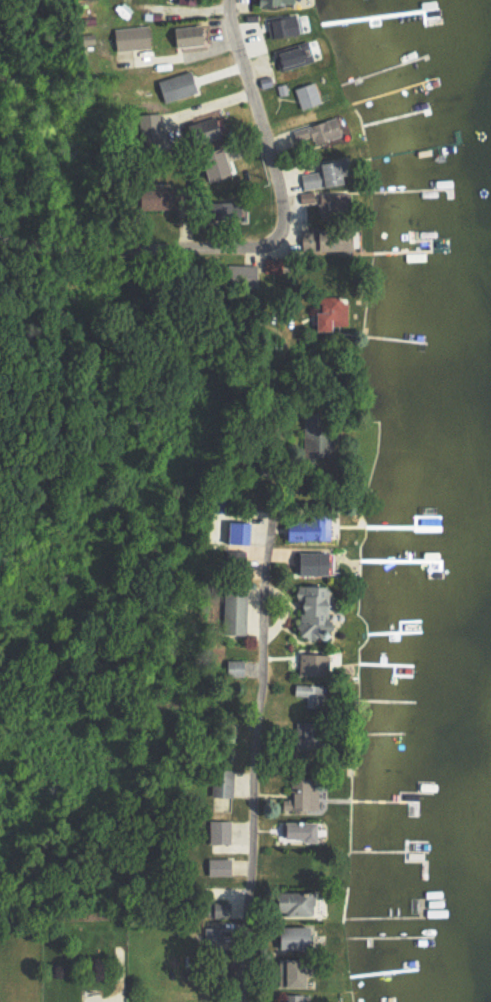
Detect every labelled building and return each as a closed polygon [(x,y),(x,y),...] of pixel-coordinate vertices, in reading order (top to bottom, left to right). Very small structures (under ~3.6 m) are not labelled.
[(299,13),(266,17),(268,35),(301,31),(299,13)] [(172,28),(174,47),(200,43),(198,24),(172,28)] [(148,25),(112,27),(113,50),(149,48),(148,25)] [(280,70),(311,60),(307,47),(300,49),(298,43),(274,51),(280,70)] [(160,100),(195,93),(191,71),(156,78),(160,100)] [(293,87),(300,107),(319,101),(313,80),(293,87)] [(141,140),(162,139),(160,112),(139,113),(141,140)] [(313,143),(340,134),(334,115),(307,124),(313,143)] [(227,170),(220,147),(197,154),(204,178),(227,170)] [(302,188),(341,183),(338,158),(317,161),(319,171),(300,173),(302,188)] [(168,189),(142,188),(141,208),(167,209),(168,189)] [(313,191),(300,192),(301,201),(314,201),(313,191)] [(318,193),(320,209),(334,208),(332,192),(318,193)] [(255,264),(229,265),(229,285),(255,285),(255,264)] [(345,328),(346,302),(336,302),(336,295),(317,295),(317,310),(313,309),(312,327),(345,328)] [(282,539),(328,540),(329,514),(308,513),(308,520),(282,519),(282,539)] [(248,542),(247,520),(224,520),(225,543),(248,542)] [(324,551),(293,552),(294,574),(325,573),(324,551)] [(295,636),(318,637),(318,624),(325,624),(326,585),(296,585),(295,636)] [(220,633),(245,633),(246,591),(221,590),(220,633)] [(321,653),(298,652),(297,673),(321,674),(321,653)] [(304,707),(317,707),(318,684),(297,683),(297,696),(304,696),(304,707)] [(210,796),(231,796),(232,769),(211,768),(210,796)] [(317,789),(306,789),(306,778),(289,778),(290,798),(281,799),(281,810),(289,809),(289,813),(306,813),(306,809),(318,809),(317,789)] [(209,843),(230,842),(229,819),(208,819),(209,843)] [(314,821),(282,820),(281,838),(313,839),(314,821)] [(229,857),(206,858),(206,875),(230,874),(229,857)] [(277,891),(278,909),(281,909),(281,915),(308,915),(308,905),(312,905),(312,890),(277,891)] [(276,948),(307,948),(308,926),(276,925),(276,948)] [(302,958),(279,958),(278,986),(301,987),(302,958)] [(309,994),(285,993),(284,1001),(308,1001),(309,994)]
